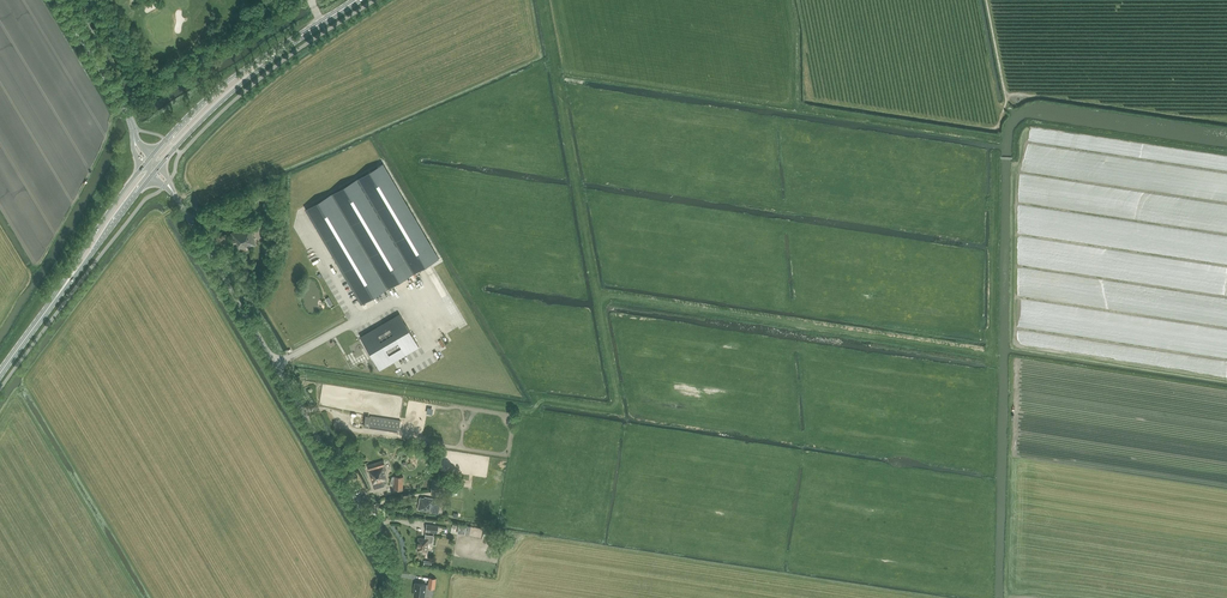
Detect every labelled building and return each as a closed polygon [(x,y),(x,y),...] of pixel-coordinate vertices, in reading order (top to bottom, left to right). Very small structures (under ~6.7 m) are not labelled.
[(343,187),(305,209),(323,239),(342,270),(361,304),(396,284),(423,268),(429,264),(439,258),(409,208),(383,163),(343,187)] [(232,233),(237,250),(256,244),(252,232),(251,232),(250,227),(232,233)] [(263,242),(263,250),(272,249),(272,242),(263,242)] [(318,251),(325,265),(330,263),(322,248),(318,251)] [(346,291),(350,298),(355,296),(351,289),(346,291)] [(362,337),(368,347),(381,369),(419,347),(400,314),(362,337)] [(429,355),(431,362),(438,359),(436,353),(429,355)] [(369,427),(399,431),(400,420),(371,416),(369,427)] [(367,465),(375,488),(384,485),(383,480),(387,478),(384,470),(386,469),(383,460),(367,465)] [(392,476),(390,483),(394,484),(394,489),(403,490),(403,476),(392,476)] [(418,509),(437,513),(440,500),(425,497),(425,498),(420,497),(418,509)] [(426,531),(438,532),(439,525),(427,524),(426,531)] [(418,546),(417,550),(427,552),(428,542),(433,542),(434,535),(426,534),(426,532),(426,533),(426,532),(425,538),(419,537),(418,542),(418,543),(418,545),(418,546)] [(436,578),(429,577),(429,581),(428,585),(435,586),(436,578)] [(415,588),(414,595),(424,597),(426,584),(415,583),(415,588)]
